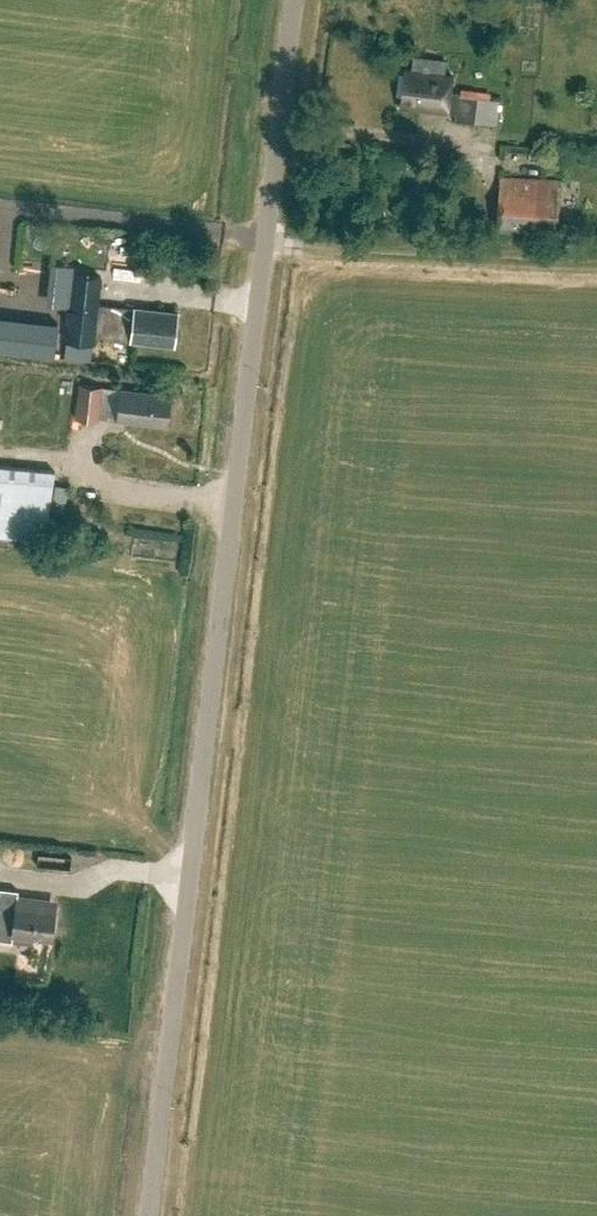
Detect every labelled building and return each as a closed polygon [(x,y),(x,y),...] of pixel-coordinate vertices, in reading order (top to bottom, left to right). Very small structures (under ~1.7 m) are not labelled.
[(476,125),(478,101),(459,99),(459,96),(449,95),(451,77),(402,72),(399,109),(457,114),(457,123),(476,125)] [(503,117),(503,92),(482,92),(483,117),(503,117)] [(554,237),(559,180),(500,177),(496,233),(554,237)] [(175,344),(178,312),(137,308),(98,304),(101,276),(74,273),(67,340),(94,343),(94,335),(131,339),(131,340),(175,344)] [(168,425),(171,394),(123,389),(103,387),(80,385),(75,417),(97,420),(126,421),(168,425)] [(45,541),(55,471),(0,466),(0,537),(45,541)] [(56,909),(44,908),(45,898),(18,895),(19,889),(0,887),(0,888),(0,940),(13,941),(14,933),(53,937),(56,909)]
